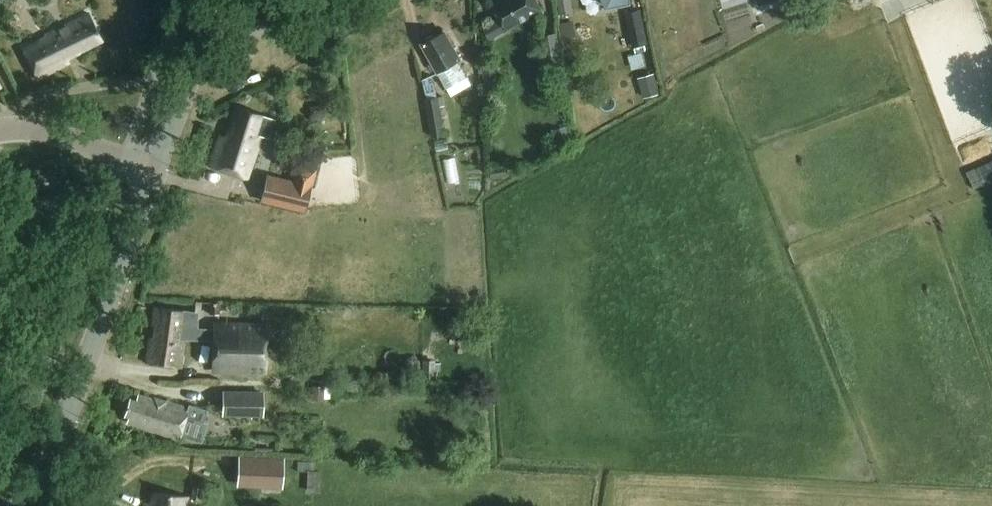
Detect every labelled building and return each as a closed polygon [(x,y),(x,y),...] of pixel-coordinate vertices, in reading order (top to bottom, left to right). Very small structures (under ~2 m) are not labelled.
[(537,0),(503,0),(494,5),(508,29),(529,17),(531,20),(544,13),(537,0)] [(559,15),(573,13),(571,0),(557,0),(559,15)] [(611,9),(636,1),(636,0),(606,0),(611,9)] [(645,31),(641,10),(626,13),(631,35),(645,31)] [(66,57),(102,40),(89,14),(45,36),(46,38),(23,49),(38,78),(69,62),(66,57)] [(574,21),(560,23),(562,40),(576,38),(574,21)] [(461,61),(444,31),(423,43),(431,58),(430,59),(438,73),(439,73),(448,88),(467,77),(458,62),(461,61)] [(558,33),(540,36),(545,69),(552,68),(555,89),(565,88),(558,33)] [(641,84),(644,98),(660,94),(657,80),(641,84)] [(426,99),(432,137),(445,135),(440,106),(445,105),(443,96),(426,99)] [(272,118),(236,106),(226,135),(220,133),(209,165),(246,178),(260,135),(265,137),(272,118)] [(558,146),(571,142),(567,126),(554,130),(558,146)] [(277,132),(274,140),(285,144),(288,135),(277,132)] [(261,202),(305,213),(315,170),(297,165),(293,180),(268,174),(261,202)] [(491,168),(492,179),(508,177),(507,166),(491,168)] [(210,303),(209,314),(220,315),(220,303),(210,303)] [(195,311),(151,305),(149,323),(155,324),(154,336),(148,336),(145,362),(184,366),(187,342),(182,342),(184,327),(192,328),(195,311)] [(265,371),(267,323),(215,321),(214,369),(265,371)] [(312,398),(324,399),(325,386),(313,386),(312,398)] [(222,392),(222,413),(262,414),(262,392),(222,392)] [(180,439),(189,407),(168,401),(166,406),(154,402),(155,397),(139,393),(137,400),(130,398),(125,415),(129,417),(127,423),(180,439)] [(238,456),(237,484),(282,486),(284,458),(238,456)] [(192,486),(190,499),(201,500),(202,487),(192,486)] [(153,491),(151,503),(146,502),(146,505),(188,505),(189,496),(153,491)]
